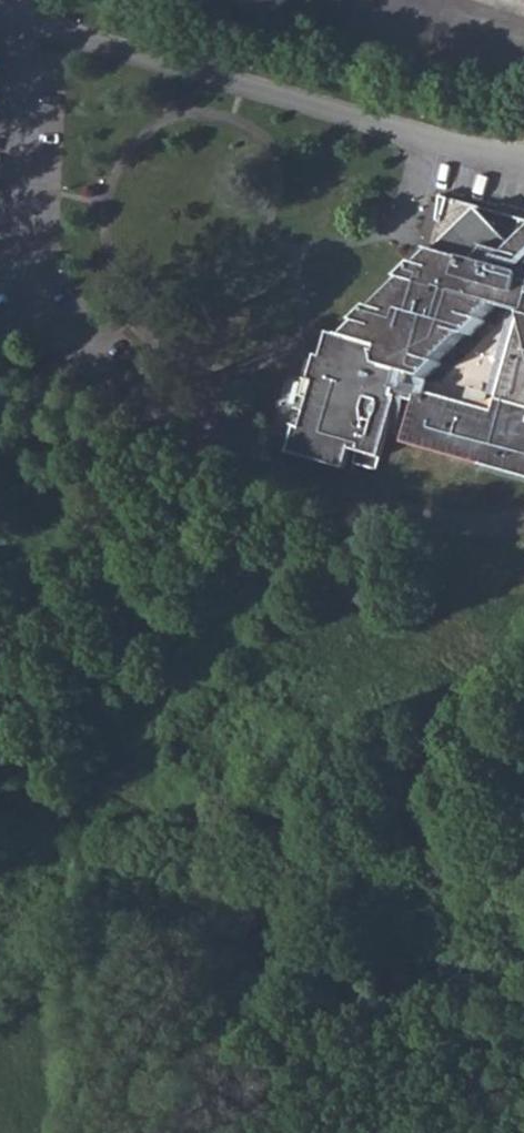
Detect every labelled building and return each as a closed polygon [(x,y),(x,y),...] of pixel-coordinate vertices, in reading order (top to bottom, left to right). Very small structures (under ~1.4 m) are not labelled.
[(265,24),(290,0),(242,0),(265,24)] [(445,197),(440,224),(437,234),(445,236),(440,251),(433,249),(433,250),(403,279),(409,281),(404,298),(394,295),(389,312),(374,308),(360,321),(364,323),(359,340),(345,336),(342,347),(346,348),(342,362),(323,357),(317,355),(310,381),(315,382),(302,429),(297,428),(289,454),(346,470),(352,450),(382,458),(399,397),(415,403),(404,444),(523,477),(523,219),(445,197)] [(409,281),(403,279),(374,308),(389,312),(394,295),(404,298),(409,281)] [(489,321),(498,306),(487,303),(483,319),(489,321)] [(364,323),(360,321),(345,336),(359,340),(364,323)] [(345,336),(330,333),(323,357),(342,362),(346,348),(342,347),(345,336)] [(443,365),(473,337),(457,333),(453,350),(442,347),(437,364),(443,365)] [(310,381),(308,380),(294,427),(297,428),(302,429),(315,382),(310,381)]
